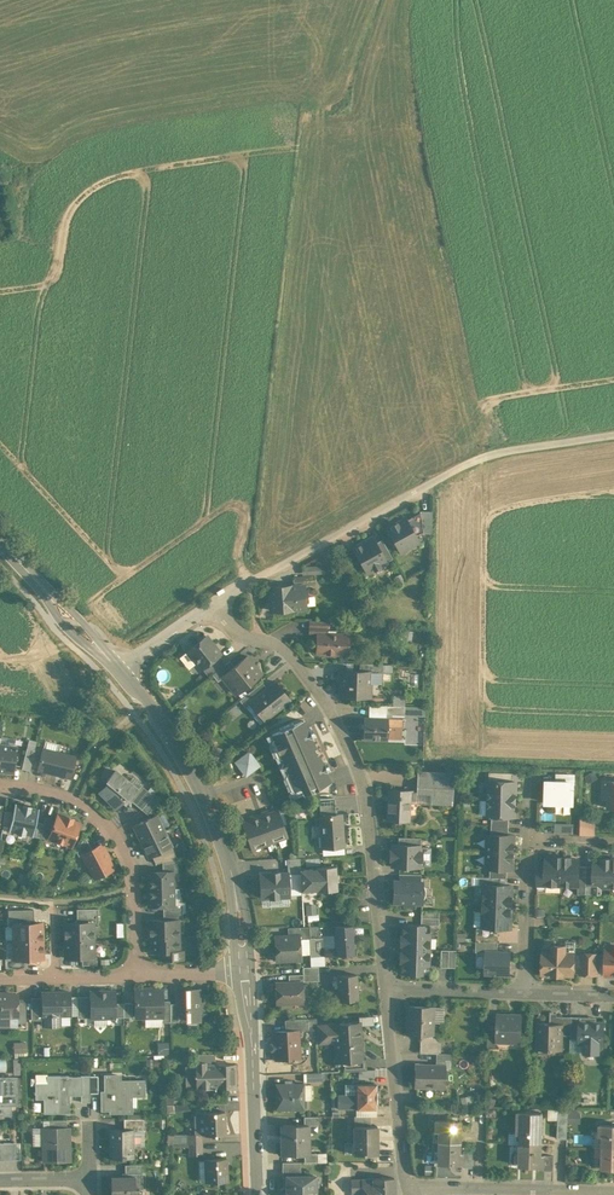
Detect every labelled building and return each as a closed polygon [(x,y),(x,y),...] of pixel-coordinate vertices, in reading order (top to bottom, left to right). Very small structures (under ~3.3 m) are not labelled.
[(431,513),(420,512),(407,520),(415,535),(421,532),(431,532),(431,513)] [(415,535),(407,520),(398,525),(396,523),(392,525),(391,526),(387,528),(400,552),(419,541),(415,535)] [(376,543),(372,536),(366,539),(366,542),(362,543),(354,547),(368,573),(387,562),(376,543)] [(393,558),(382,539),(376,543),(387,562),(393,558)] [(321,565),(302,567),(303,574),(321,573),(321,565)] [(394,574),(398,583),(404,580),(400,571),(394,574)] [(314,575),(293,577),(294,585),(304,585),(315,584),(314,575)] [(294,585),(271,587),(272,611),(306,608),(304,585),(294,585)] [(326,621),(310,621),(309,633),(317,633),(326,633),(326,621)] [(401,628),(390,627),(390,637),(401,637),(401,628)] [(326,633),(317,633),(317,652),(347,653),(348,634),(326,633)] [(206,635),(187,651),(196,662),(201,668),(202,668),(219,654),(221,653),(206,635)] [(187,651),(187,650),(180,656),(189,668),(196,662),(187,651)] [(219,654),(202,668),(209,676),(212,674),(226,663),(219,654)] [(234,666),(226,673),(227,674),(223,676),(231,686),(237,693),(261,674),(247,656),(234,666)] [(226,663),(212,674),(218,681),(218,680),(223,676),(227,674),(226,673),(234,666),(229,660),(226,663)] [(383,664),(360,663),(360,671),(371,671),(371,672),(382,672),(383,664)] [(360,671),(341,670),(340,696),(370,697),(371,672),(371,671),(360,671)] [(226,690),(231,686),(223,676),(218,680),(226,690)] [(259,694),(249,702),(245,705),(260,724),(264,721),(290,699),(275,681),(259,694)] [(255,688),(240,699),(245,705),(249,702),(259,694),(255,688)] [(392,693),(392,705),(404,705),(405,693),(392,693)] [(392,705),(386,704),(386,714),(404,715),(404,705),(392,705)] [(388,718),(363,717),(363,739),(387,739),(388,728),(388,719),(388,718)] [(280,766),(314,751),(313,748),(315,747),(310,737),(315,735),(312,729),(308,731),(303,720),(294,724),(293,722),(279,728),(280,730),(271,734),(273,738),(271,743),(276,756),(281,758),(282,761),(280,766)] [(50,726),(43,724),(41,732),(49,734),(50,726)] [(94,731),(88,724),(81,730),(87,737),(94,731)] [(59,742),(45,739),(43,748),(56,752),(59,742)] [(0,744),(0,770),(13,772),(16,746),(0,744)] [(27,747),(22,768),(30,770),(35,749),(27,747)] [(56,752),(43,748),(42,751),(38,769),(71,777),(76,756),(56,752)] [(38,769),(42,751),(35,749),(30,770),(37,772),(38,769)] [(249,751),(236,762),(246,775),(259,765),(249,751)] [(314,751),(280,766),(286,768),(287,772),(285,777),(291,789),(296,791),(297,795),(307,791),(308,793),(321,787),(320,785),(330,781),(325,770),(329,768),(327,762),(323,764),(318,754),(316,755),(314,751)] [(140,779),(147,780),(149,771),(142,769),(140,779)] [(115,770),(107,780),(109,782),(100,791),(116,807),(122,801),(125,803),(130,799),(138,789),(138,788),(115,770)] [(433,772),(417,771),(416,791),(416,793),(431,794),(433,772)] [(593,771),(586,774),(589,781),(597,778),(593,771)] [(454,773),(433,772),(431,794),(431,803),(452,804),(454,773)] [(511,773),(489,772),(489,780),(511,781),(511,773)] [(574,775),(557,774),(557,781),(574,782),(574,775)] [(511,781),(489,780),(489,798),(515,799),(516,781),(511,781)] [(604,780),(604,794),(609,794),(608,807),(613,807),(613,781),(604,780)] [(557,781),(546,781),(545,802),(554,802),(554,804),(573,804),(573,795),(574,782),(557,781)] [(153,795),(141,784),(138,788),(138,789),(130,799),(141,809),(153,795)] [(413,790),(389,789),(387,819),(408,820),(409,802),(431,803),(431,794),(416,793),(416,791),(413,791),(413,790)] [(153,795),(141,809),(147,813),(160,799),(154,794),(153,795)] [(334,798),(319,799),(321,816),(335,815),(334,798)] [(515,799),(489,798),(488,815),(509,816),(515,816),(515,799)] [(32,805),(23,803),(23,805),(16,803),(16,802),(15,802),(13,812),(9,831),(10,831),(10,830),(17,832),(16,833),(25,835),(26,834),(32,835),(32,836),(33,836),(33,835),(36,821),(39,808),(38,807),(38,808),(32,807),(32,805)] [(269,810),(261,813),(262,815),(258,816),(257,814),(250,817),(251,819),(242,822),(251,849),(288,836),(278,809),(270,812),(269,810)] [(13,812),(4,810),(2,831),(9,833),(10,831),(9,831),(13,812)] [(66,817),(58,814),(56,820),(50,837),(71,845),(79,823),(72,820),(72,818),(66,816),(66,817)] [(156,814),(134,825),(142,841),(164,830),(156,814)] [(321,816),(320,816),(321,825),(325,824),(325,835),(326,847),(343,846),(341,814),(335,815),(321,816)] [(509,816),(492,815),(492,825),(509,825),(509,816)] [(580,834),(596,835),(597,815),(580,815),(580,834)] [(56,820),(45,816),(43,823),(40,837),(49,840),(50,837),(56,820)] [(43,823),(36,821),(33,835),(40,837),(43,823)] [(509,825),(492,825),(491,834),(508,834),(509,825)] [(164,830),(142,841),(149,856),(152,855),(172,845),(164,830)] [(491,834),(488,834),(487,851),(514,851),(514,835),(508,834),(491,834)] [(85,835),(76,850),(79,856),(83,854),(82,853),(92,848),(85,835)] [(321,835),(318,836),(319,847),(323,847),(326,847),(325,835),(321,835)] [(113,868),(101,843),(92,848),(82,853),(83,854),(95,878),(113,868)] [(398,844),(392,844),(392,850),(390,850),(390,860),(392,860),(392,866),(419,867),(419,860),(421,861),(422,851),(420,851),(420,845),(398,844)] [(172,845),(152,855),(156,863),(162,861),(162,862),(177,859),(172,845)] [(514,851),(487,851),(487,867),(490,868),(507,868),(513,868),(514,851)] [(558,858),(546,858),(545,866),(545,885),(546,885),(562,885),(563,857),(558,857),(558,858)] [(570,857),(563,857),(562,885),(578,886),(579,886),(579,866),(579,859),(570,859),(570,857)] [(611,858),(602,858),(602,860),(594,860),(594,866),(593,884),(593,886),(594,886),(594,893),(601,894),(602,886),(610,887),(611,858)] [(177,859),(162,862),(163,871),(173,871),(173,872),(177,872),(177,859)] [(336,866),(315,867),(317,890),(317,891),(337,889),(336,866)] [(545,866),(538,866),(537,888),(545,888),(546,885),(545,885),(545,866)] [(586,866),(579,866),(579,886),(578,886),(578,893),(586,893),(586,884),(586,866)] [(315,867),(300,868),(301,873),(302,891),(317,890),(315,867)] [(507,868),(490,868),(490,877),(501,877),(507,877),(507,868)] [(163,871),(148,872),(149,888),(174,888),(173,872),(173,871),(163,871)] [(288,873),(278,873),(278,872),(271,872),(271,874),(260,874),(261,898),(289,896),(289,895),(288,873)] [(301,873),(288,873),(289,895),(302,894),(302,891),(301,873)] [(490,877),(480,876),(479,884),(484,884),(501,884),(501,877),(490,877)] [(399,880),(394,880),(394,902),(404,902),(404,905),(411,905),(412,903),(421,903),(421,900),(424,897),(425,894),(425,890),(424,887),(422,884),(422,881),(420,881),(399,880)] [(501,884),(484,884),(483,903),(512,904),(513,885),(501,884)] [(174,888),(149,888),(149,905),(163,905),(174,905),(174,904),(174,888)] [(341,893),(341,901),(359,901),(359,892),(341,893)] [(317,903),(306,903),(307,914),(308,914),(317,914),(317,903)] [(512,904),(483,903),(482,926),(482,927),(498,927),(511,928),(512,904)] [(182,904),(174,904),(174,905),(163,905),(163,912),(183,912),(182,904)] [(98,908),(77,908),(77,919),(74,922),(93,922),(93,923),(98,923),(98,908)] [(543,908),(535,908),(535,916),(543,917),(543,908)] [(33,909),(8,910),(9,925),(13,924),(13,923),(34,923),(33,909)] [(439,911),(421,910),(421,925),(430,925),(438,925),(439,911)] [(609,911),(601,911),(600,919),(609,920),(609,911)] [(317,914),(308,914),(309,925),(320,924),(319,914),(317,914)] [(178,919),(163,920),(149,920),(149,937),(152,937),(178,936),(178,919)] [(74,922),(64,922),(65,941),(94,940),(93,923),(93,922),(74,922)] [(34,923),(13,923),(13,924),(14,941),(14,942),(43,941),(43,923),(34,923)] [(5,941),(14,941),(13,924),(9,925),(5,927),(5,941)] [(334,934),(323,935),(324,937),(318,937),(318,938),(313,938),(314,956),(324,956),(355,954),(353,924),(334,925),(334,934)] [(421,925),(402,924),(402,935),(401,935),(400,944),(402,945),(402,948),(429,949),(430,925),(425,925),(421,925)] [(323,925),(309,926),(310,938),(313,938),(318,938),(318,937),(318,933),(323,933),(323,925)] [(334,925),(323,925),(323,933),(323,935),(334,934),(334,925)] [(309,926),(288,927),(288,935),(299,935),(299,938),(310,938),(309,926)] [(498,927),(482,927),(482,926),(477,926),(476,941),(498,942),(498,927)] [(288,935),(275,936),(276,950),(273,950),(272,951),(273,957),(273,958),(276,958),(276,960),(300,959),(299,939),(299,938),(299,935),(288,935)] [(178,936),(152,937),(152,951),(160,951),(179,951),(178,936)] [(318,966),(325,966),(324,956),(314,956),(313,938),(310,938),(311,966),(318,966)] [(578,939),(565,939),(565,946),(565,953),(574,953),(577,953),(578,939)] [(94,940),(65,941),(65,957),(82,957),(94,957),(94,956),(94,940)] [(43,941),(14,942),(6,942),(6,958),(14,958),(14,959),(28,958),(43,958),(43,941)] [(498,942),(476,941),(476,952),(486,952),(486,951),(498,951),(498,942)] [(565,946),(552,945),(552,952),(543,952),(542,974),(573,975),(573,971),(581,972),(581,966),(574,966),(574,953),(565,953),(565,946)] [(612,946),(612,954),(605,954),(605,974),(613,974),(613,946),(612,946)] [(429,949),(402,948),(401,952),(400,952),(400,961),(401,961),(401,972),(428,973),(429,949)] [(456,950),(441,949),(440,967),(455,967),(456,950)] [(498,951),(486,951),(486,952),(486,968),(486,973),(510,974),(510,952),(498,951)] [(476,952),(475,967),(486,968),(486,952),(476,952)] [(598,953),(581,953),(581,966),(581,972),(581,973),(598,974),(598,953)] [(94,957),(82,957),(82,965),(97,964),(97,956),(94,956),(94,957)] [(28,958),(14,959),(14,958),(6,958),(5,958),(5,968),(27,967),(27,959),(28,958)] [(311,966),(303,967),(303,974),(303,981),(319,980),(318,966),(311,966)] [(356,974),(338,975),(338,978),(339,989),(340,1001),(358,1000),(356,974)] [(289,982),(276,982),(276,1003),(293,1002),(293,1000),(302,999),(302,1002),(303,1002),(302,981),(289,982)] [(162,989),(135,990),(136,1016),(162,1016),(163,1016),(162,1000),(162,989)] [(199,989),(186,989),(186,990),(177,990),(177,1003),(178,1015),(187,1014),(187,1020),(199,1020),(199,1010),(204,1010),(204,1002),(199,1002),(199,989)] [(114,990),(91,991),(91,996),(91,1017),(94,1017),(94,1026),(107,1026),(107,1017),(115,1017),(115,1002),(114,990)] [(70,991),(43,992),(43,997),(43,1015),(44,1015),(57,1015),(70,1014),(70,996),(70,991)] [(9,992),(0,993),(0,1026),(8,1026),(8,1016),(17,1016),(17,1000),(17,994),(9,994),(9,992)] [(91,996),(77,996),(78,1015),(78,1018),(91,1017),(91,996)] [(43,1015),(43,997),(31,997),(31,1019),(44,1019),(44,1015),(43,1015)] [(25,1000),(17,1000),(17,1016),(17,1022),(25,1022),(25,1000)] [(170,1003),(170,1000),(162,1000),(163,1016),(162,1016),(162,1022),(170,1022),(170,1003)] [(124,1017),(124,1002),(115,1002),(115,1017),(124,1017)] [(132,1002),(124,1002),(124,1017),(132,1017),(132,1002)] [(178,1015),(177,1003),(170,1003),(170,1021),(178,1021),(178,1015)] [(433,1007),(408,1006),(407,1033),(432,1034),(433,1007)] [(57,1015),(57,1025),(70,1025),(70,1015),(70,1014),(57,1015)] [(511,1014),(497,1014),(497,1025),(496,1040),(498,1040),(513,1040),(513,1043),(521,1043),(522,1015),(521,1015),(521,1016),(511,1016),(511,1014)] [(57,1015),(44,1015),(44,1019),(44,1026),(57,1025),(57,1015)] [(556,1023),(539,1022),(538,1049),(549,1049),(551,1050),(551,1049),(561,1050),(562,1034),(562,1016),(556,1016),(556,1023)] [(571,1016),(562,1016),(562,1034),(570,1034),(571,1016)] [(580,1017),(571,1016),(570,1034),(578,1035),(579,1021),(580,1021),(580,1017)] [(308,1018),(286,1019),(287,1030),(298,1030),(308,1029),(308,1027),(308,1018)] [(308,1018),(308,1027),(318,1026),(318,1025),(318,1018),(308,1018)] [(580,1021),(579,1021),(578,1035),(578,1043),(585,1043),(585,1052),(598,1052),(599,1044),(604,1044),(604,1022),(580,1021)] [(343,1039),(360,1038),(359,1023),(318,1025),(318,1026),(319,1042),(320,1042),(320,1040),(343,1039)] [(497,1025),(489,1025),(488,1048),(497,1048),(498,1040),(496,1040),(497,1025)] [(287,1030),(274,1031),(276,1059),(284,1059),(284,1062),(292,1061),(292,1058),(300,1058),(298,1030),(287,1030)] [(438,1037),(420,1036),(420,1052),(438,1053),(438,1037)] [(360,1038),(343,1039),(345,1060),(362,1059),(361,1059),(360,1038)] [(158,1052),(169,1052),(169,1042),(158,1042),(158,1052)] [(215,1054),(193,1054),(193,1062),(197,1063),(197,1062),(205,1062),(205,1065),(215,1064),(215,1054)] [(23,1057),(12,1058),(12,1070),(23,1070),(23,1057)] [(362,1059),(345,1060),(345,1071),(349,1070),(359,1070),(365,1069),(364,1058),(361,1059),(362,1059)] [(215,1064),(205,1065),(205,1062),(197,1062),(197,1063),(197,1065),(196,1065),(196,1066),(196,1074),(190,1074),(186,1074),(186,1088),(235,1086),(235,1064),(215,1064)] [(446,1064),(415,1063),(415,1087),(445,1088),(446,1064)] [(365,1069),(359,1070),(359,1077),(374,1077),(374,1069),(365,1069)] [(349,1070),(349,1078),(359,1077),(359,1070),(349,1070)] [(322,1072),(303,1073),(304,1081),(322,1080),(322,1072)] [(69,1075),(47,1076),(47,1074),(36,1074),(36,1082),(35,1082),(36,1098),(44,1098),(44,1113),(70,1112),(69,1095),(81,1094),(81,1076),(69,1076),(69,1075)] [(90,1075),(81,1075),(81,1094),(81,1102),(90,1101),(90,1090),(90,1075)] [(98,1090),(98,1075),(90,1075),(90,1090),(98,1090)] [(120,1081),(120,1075),(106,1075),(106,1091),(102,1091),(103,1109),(112,1109),(112,1111),(126,1111),(126,1095),(144,1094),(143,1080),(120,1081)] [(0,1077),(0,1114),(6,1114),(6,1111),(7,1111),(7,1110),(9,1110),(9,1105),(9,1104),(16,1104),(16,1077),(0,1077)] [(304,1083),(276,1084),(276,1109),(304,1109),(304,1083)] [(377,1108),(376,1084),(356,1084),(356,1094),(344,1095),(338,1095),(338,1108),(354,1108),(356,1108),(374,1108),(377,1108)] [(356,1084),(344,1084),(344,1095),(356,1094),(356,1084)] [(495,1096),(486,1096),(486,1107),(494,1107),(495,1096)] [(578,1098),(568,1098),(568,1109),(577,1109),(578,1098)] [(224,1111),(205,1112),(204,1107),(196,1108),(196,1134),(201,1134),(201,1135),(205,1134),(206,1135),(225,1134),(224,1111)] [(548,1120),(558,1120),(558,1109),(549,1108),(548,1120)] [(568,1109),(558,1109),(558,1123),(567,1124),(568,1109)] [(577,1109),(568,1109),(567,1124),(568,1124),(580,1124),(580,1113),(577,1113),(577,1109)] [(542,1112),(518,1111),(517,1133),(520,1133),(520,1144),(541,1144),(542,1112)] [(370,1115),(354,1115),(354,1125),(370,1125),(370,1115)] [(318,1125),(318,1116),(304,1116),(304,1124),(308,1124),(308,1125),(318,1125)] [(144,1130),(144,1118),(125,1118),(126,1130),(133,1130),(144,1130)] [(448,1120),(435,1120),(435,1130),(438,1130),(438,1142),(459,1142),(460,1120),(448,1120)] [(567,1124),(558,1123),(557,1138),(567,1138),(568,1124),(567,1124)] [(304,1124),(282,1125),(282,1154),(304,1154),(308,1154),(308,1153),(308,1125),(308,1124),(304,1124)] [(599,1124),(599,1135),(603,1135),(602,1146),(613,1146),(613,1124),(599,1124)] [(370,1125),(354,1125),(355,1154),(377,1154),(377,1141),(376,1141),(376,1136),(377,1136),(377,1125),(370,1125)] [(34,1128),(34,1145),(44,1145),(43,1127),(34,1128)] [(48,1127),(43,1127),(44,1145),(44,1161),(69,1161),(69,1127),(66,1127),(48,1127)] [(126,1130),(110,1130),(110,1157),(121,1157),(129,1157),(133,1156),(133,1130),(126,1130)] [(430,1161),(437,1161),(438,1142),(438,1130),(435,1130),(431,1131),(430,1142),(430,1161)] [(512,1133),(512,1144),(520,1144),(520,1133),(517,1133),(512,1133)] [(168,1144),(187,1144),(187,1134),(168,1135),(168,1144)] [(190,1144),(202,1143),(201,1135),(201,1134),(196,1134),(187,1134),(187,1144),(190,1144)] [(11,1142),(12,1158),(20,1158),(20,1142),(11,1142)] [(459,1142),(438,1142),(437,1161),(437,1163),(461,1164),(462,1152),(459,1152),(459,1142)] [(202,1143),(190,1144),(190,1155),(202,1155),(202,1143)] [(541,1144),(520,1144),(520,1165),(544,1166),(544,1154),(541,1154),(541,1144)] [(602,1146),(602,1168),(613,1168),(613,1146),(602,1146)] [(472,1152),(462,1152),(461,1164),(461,1167),(471,1167),(472,1152)] [(318,1162),(318,1153),(308,1153),(308,1154),(304,1154),(304,1162),(318,1162)] [(318,1153),(318,1162),(326,1161),(326,1153),(318,1153)] [(554,1155),(544,1154),(544,1166),(543,1170),(553,1170),(554,1155)] [(226,1158),(205,1159),(206,1182),(227,1181),(227,1169),(226,1169),(226,1159),(226,1158)] [(300,1162),(282,1162),(282,1176),(287,1176),(300,1176),(300,1162)] [(142,1175),(142,1164),(129,1164),(125,1164),(125,1175),(142,1175)] [(111,1176),(111,1194),(139,1194),(139,1188),(143,1188),(142,1175),(125,1175),(111,1176)] [(286,1194),(316,1194),(316,1175),(300,1176),(287,1176),(287,1191),(286,1191),(286,1194)] [(374,1178),(351,1179),(351,1193),(362,1192),(362,1194),(395,1194),(394,1177),(374,1178)]
